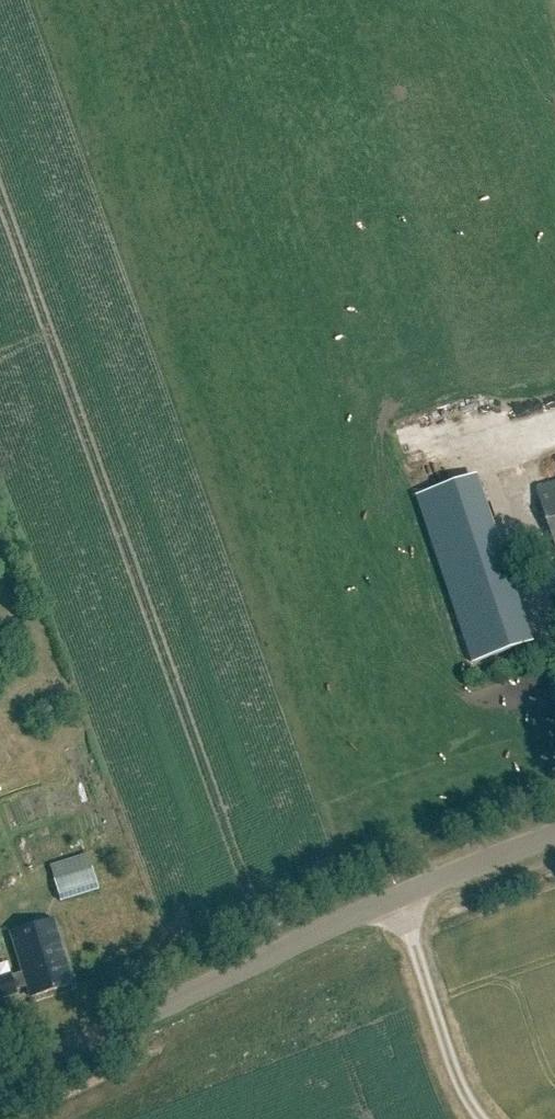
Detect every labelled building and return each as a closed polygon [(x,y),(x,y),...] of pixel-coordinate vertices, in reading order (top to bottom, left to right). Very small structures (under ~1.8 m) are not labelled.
[(473,665),(535,644),(478,475),(416,496),(473,665)] [(554,539),(554,481),(537,487),(554,539)] [(97,886),(88,856),(51,868),(61,897),(97,886)] [(13,931),(25,971),(13,975),(13,974),(0,978),(0,997),(18,991),(18,989),(30,985),(33,996),(75,983),(55,918),(13,931)]
